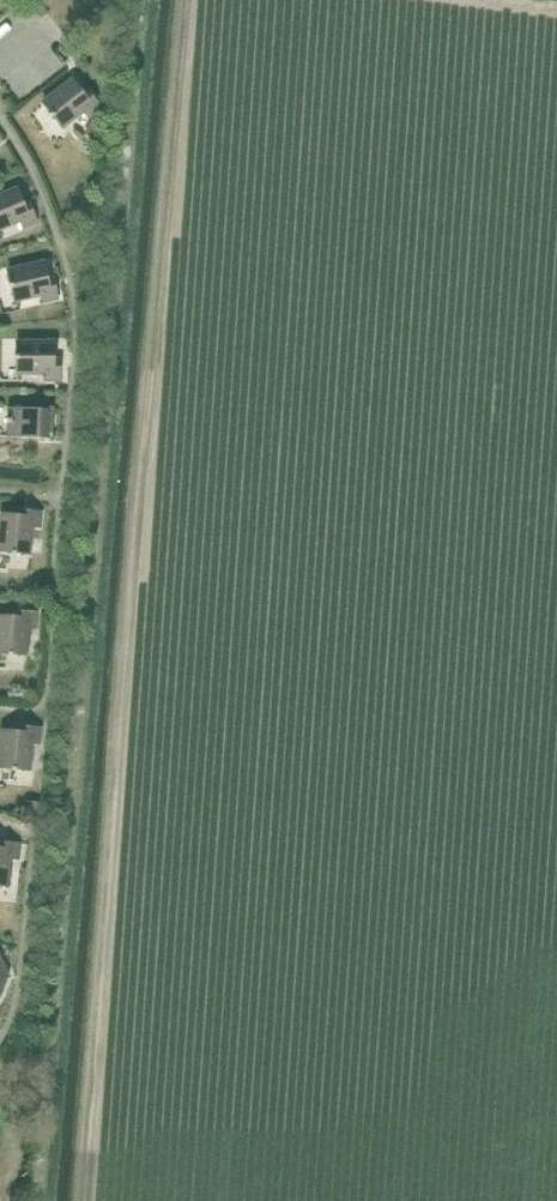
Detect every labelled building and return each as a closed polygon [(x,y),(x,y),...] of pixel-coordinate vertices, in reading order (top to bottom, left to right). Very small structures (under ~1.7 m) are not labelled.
[(88,101),(82,94),(72,80),(42,103),(48,111),(47,112),(52,117),(53,116),(61,128),(83,111),(88,117),(101,108),(93,97),(88,101)] [(23,204),(17,189),(0,196),(0,229),(19,221),(23,229),(37,223),(32,210),(26,212),(23,204)] [(49,288),(47,279),(44,263),(8,270),(10,280),(8,280),(9,287),(11,287),(14,301),(41,295),(42,303),(58,300),(55,286),(49,288)] [(53,367),(53,359),(53,342),(16,342),(16,352),(15,352),(15,359),(16,359),(16,373),(44,373),(44,381),(60,381),(60,367),(53,367)] [(52,439),(53,408),(40,407),(40,409),(8,408),(8,419),(6,419),(6,423),(8,423),(7,437),(52,439)] [(40,511),(27,510),(26,517),(1,514),(0,529),(0,551),(7,552),(7,554),(15,554),(15,553),(29,554),(31,527),(39,527),(40,511)] [(36,612),(23,611),(22,618),(0,616),(0,654),(4,654),(4,656),(12,656),(12,654),(26,655),(27,627),(35,628),(36,612)] [(41,728),(27,726),(27,733),(1,730),(0,745),(0,768),(8,768),(8,770),(15,771),(15,769),(29,770),(31,743),(40,744),(41,728)] [(19,844),(6,843),(5,849),(0,849),(0,886),(7,886),(10,859),(18,860),(19,844)] [(0,956),(0,997),(1,997),(9,975),(0,956)]
